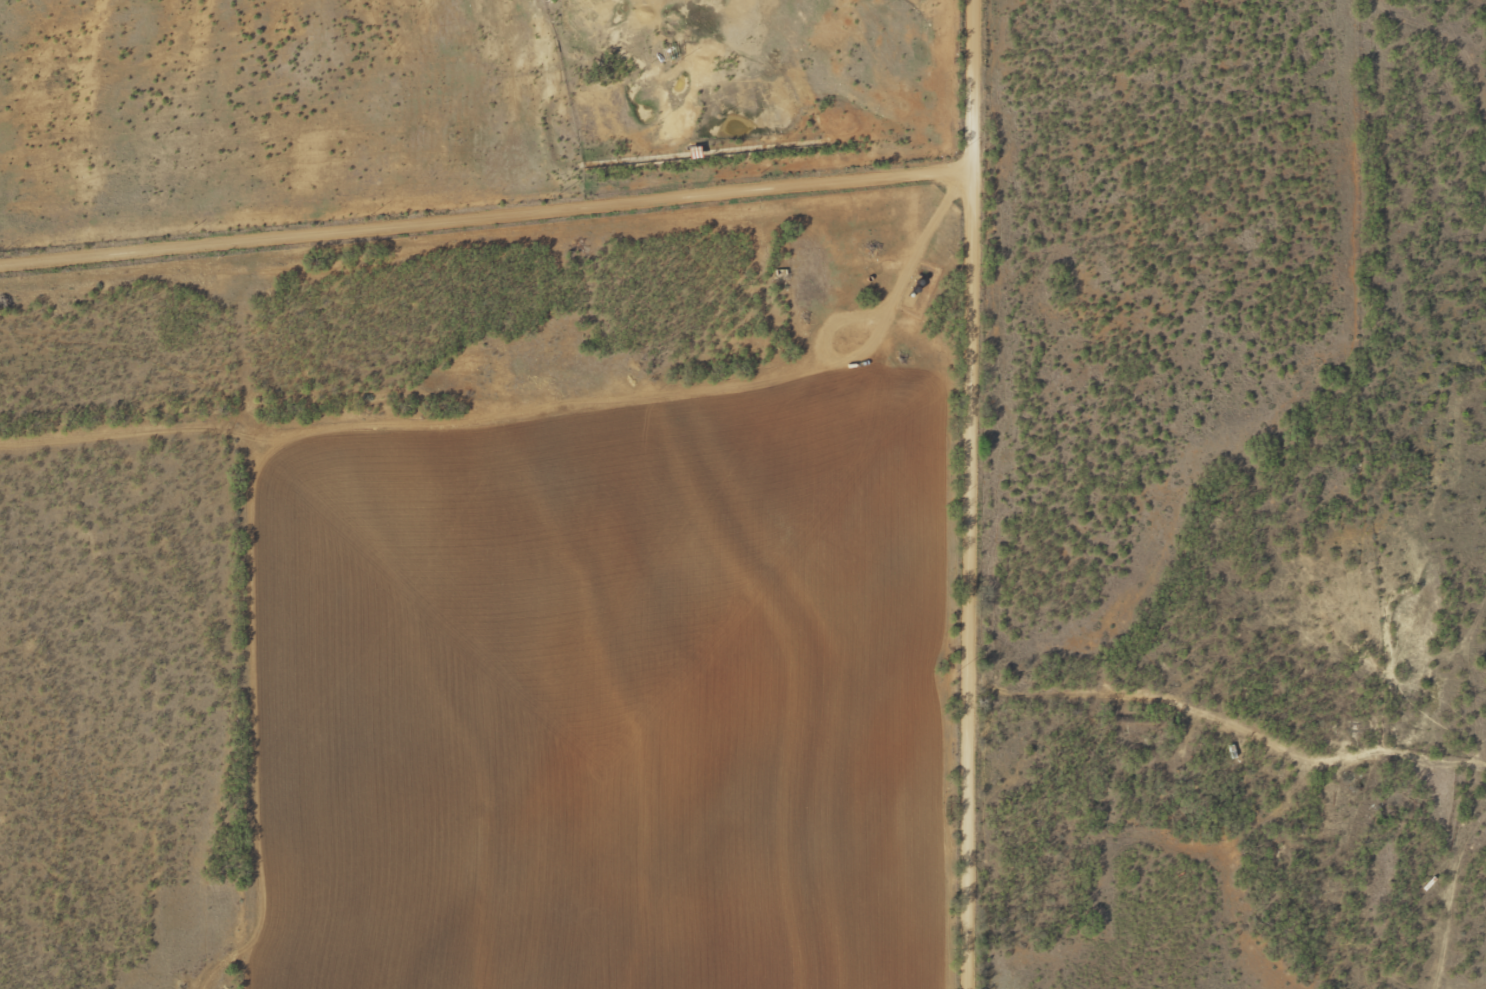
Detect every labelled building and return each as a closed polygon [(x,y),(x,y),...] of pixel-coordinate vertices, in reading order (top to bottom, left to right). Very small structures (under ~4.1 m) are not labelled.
[(661,0),(650,0),(653,18),(663,17),(661,0)] [(658,61),(672,58),(670,47),(656,50),(658,61)]
